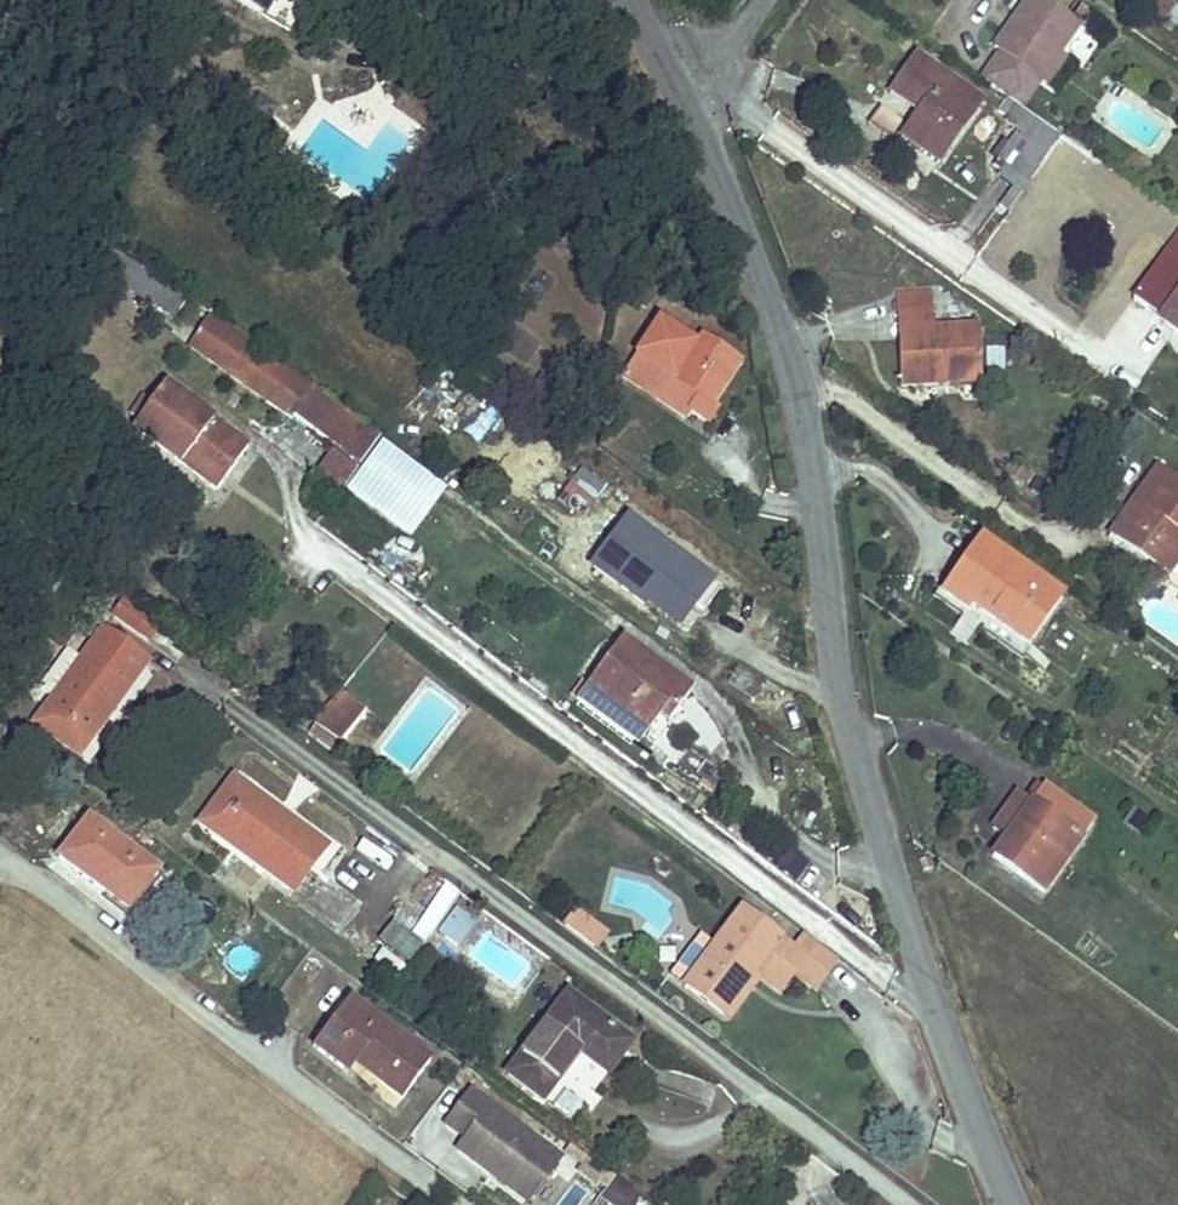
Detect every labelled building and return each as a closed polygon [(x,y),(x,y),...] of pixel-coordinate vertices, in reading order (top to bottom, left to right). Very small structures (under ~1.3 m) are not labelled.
[(255,16),(265,0),(227,0),(255,16)] [(985,83),(1004,97),(1025,111),(1082,28),(1042,0),(1033,0),(998,51),(1004,55),(985,83)] [(915,57),(893,87),(921,108),(903,133),(937,156),(975,100),(915,57)] [(1003,173),(1025,189),(1061,137),(1025,111),(1004,97),(996,108),(1004,115),(1002,118),(1012,126),(1013,129),(1012,139),(1001,156),(1010,163),(1003,173)] [(1136,299),(1177,327),(1177,240),(1174,245),(1136,299)] [(94,273),(168,320),(185,301),(105,253),(94,273)] [(185,301),(168,320),(190,338),(206,318),(185,301)] [(900,388),(939,388),(940,377),(982,377),(980,330),(935,331),(934,314),(899,314),(900,388)] [(206,318),(190,338),(288,410),(304,391),(206,318)] [(662,322),(630,371),(694,411),(701,402),(709,407),(738,362),(715,348),(703,340),(699,344),(662,322)] [(288,410),(190,338),(179,353),(276,426),(288,410)] [(940,377),(939,388),(981,388),(982,377),(940,377)] [(288,410),(276,426),(318,457),(303,478),(323,493),(365,436),(304,391),(288,410)] [(125,435),(135,441),(160,406),(151,400),(125,435)] [(160,406),(135,441),(216,499),(245,459),(214,436),(209,441),(160,406)] [(1153,461),(1124,504),(1137,511),(1166,471),(1153,461)] [(558,497),(586,514),(604,485),(576,468),(558,497)] [(1111,522),(1149,549),(1154,544),(1165,552),(1177,536),(1177,479),(1166,471),(1137,511),(1124,504),(1111,522)] [(1149,549),(1111,522),(1103,533),(1142,560),(1149,549)] [(1142,560),(1176,584),(1177,581),(1177,536),(1165,552),(1154,544),(1149,549),(1142,560)] [(713,592),(644,538),(628,558),(699,611),(713,592)] [(980,547),(944,601),(969,617),(974,610),(1018,640),(1048,596),(980,547)] [(101,631),(43,705),(89,739),(144,663),(101,631)] [(619,644),(579,699),(648,750),(688,694),(619,644)] [(738,669),(728,680),(752,698),(762,687),(738,669)] [(89,739),(43,705),(30,722),(75,755),(89,739)] [(320,732),(313,743),(338,763),(346,752),(320,732)] [(686,740),(669,758),(705,786),(720,768),(686,740)] [(200,822),(215,834),(249,790),(233,778),(200,822)] [(1049,789),(1003,853),(1052,888),(1098,824),(1049,789)] [(249,790),(215,834),(297,893),(329,847),(249,790)] [(87,819),(57,858),(129,914),(159,874),(87,819)] [(460,949),(472,922),(449,912),(458,891),(438,882),(416,929),(460,949)] [(576,910),(563,928),(596,952),(610,935),(576,910)] [(831,953),(795,926),(778,949),(728,912),(705,942),(676,982),(724,1017),(755,976),(776,991),(791,970),(809,983),(831,953)] [(391,924),(376,944),(406,967),(422,947),(391,924)] [(350,1002),(315,1050),(351,1076),(359,1066),(406,1099),(433,1061),(350,1002)] [(565,1003),(509,1077),(545,1104),(578,1059),(608,1081),(631,1049),(565,1003)] [(562,1157),(471,1091),(450,1124),(469,1138),(462,1149),(532,1201),(562,1157)] [(616,1172),(602,1194),(619,1204),(632,1204),(643,1189),(616,1172)]
